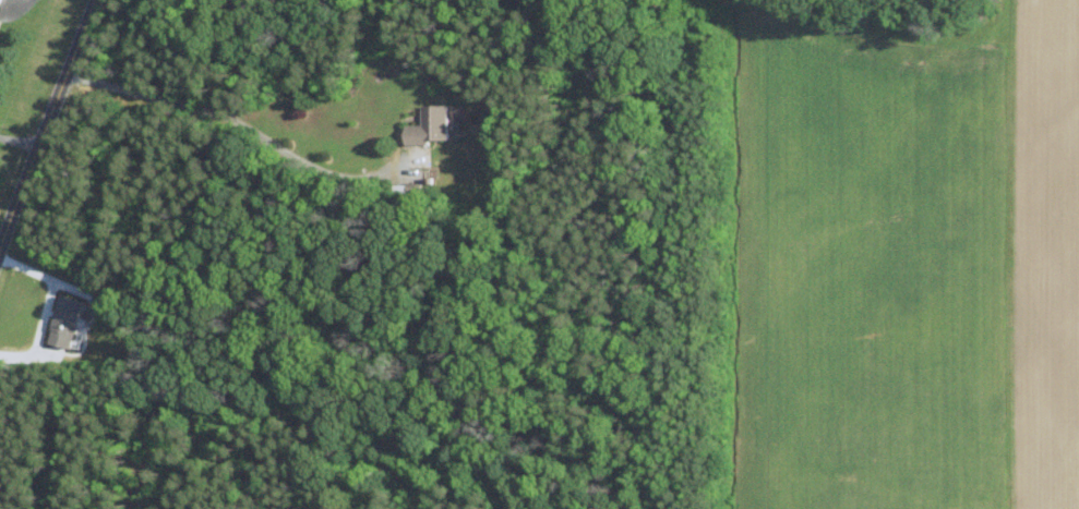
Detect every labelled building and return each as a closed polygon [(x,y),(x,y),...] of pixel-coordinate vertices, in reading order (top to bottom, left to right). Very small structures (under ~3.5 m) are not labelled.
[(416,105),(417,124),(398,125),(399,143),(444,141),(443,104),(416,105)] [(45,343),(80,350),(87,318),(78,316),(82,300),(56,294),(45,343)]
